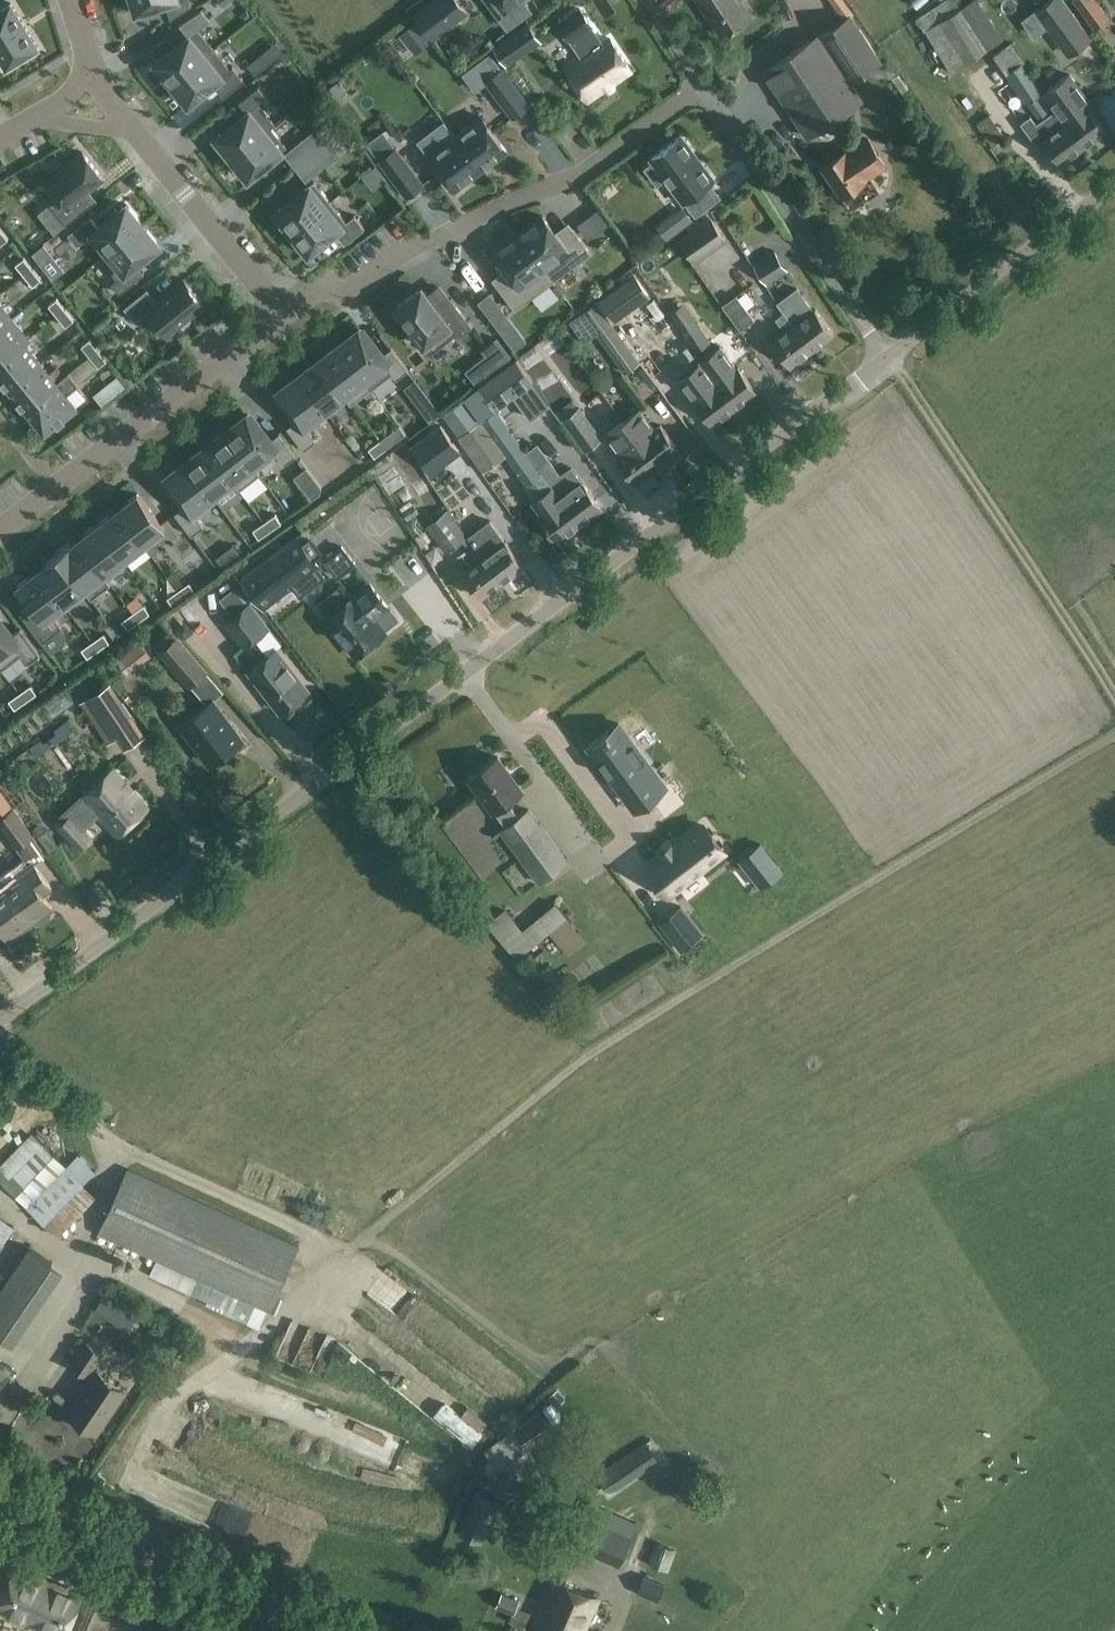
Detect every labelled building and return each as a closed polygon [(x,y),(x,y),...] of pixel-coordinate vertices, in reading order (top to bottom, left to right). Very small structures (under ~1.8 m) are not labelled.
[(190,0),(133,0),(136,11),(165,2),(171,19),(191,5),(190,0)] [(414,14),(433,38),(467,12),(458,0),(432,0),(414,14)] [(492,2),(510,26),(532,10),(525,0),(495,0),(492,2)] [(741,0),(699,0),(723,35),(751,16),(741,0)] [(961,6),(957,0),(944,0),(916,18),(925,31),(926,30),(952,73),(1004,38),(979,0),(971,0),(961,6)] [(1043,5),(1054,19),(1047,24),(1063,45),(1084,30),(1062,0),(1049,0),(1043,5)] [(1093,27),(1109,15),(1098,0),(1074,0),(1093,27)] [(11,3),(0,9),(0,60),(6,69),(39,49),(11,3)] [(632,71),(610,38),(603,42),(580,7),(557,23),(580,58),(566,67),(589,101),(632,71)] [(214,48),(199,28),(210,19),(202,9),(179,24),(189,35),(156,62),(172,82),(214,48)] [(850,12),(762,70),(807,139),(865,100),(852,80),(882,61),(850,12)] [(411,48),(425,37),(414,23),(400,34),(411,48)] [(495,47),(507,63),(539,40),(528,24),(495,47)] [(1011,42),(992,54),(1025,103),(1027,102),(1038,117),(1053,105),(1045,94),(1023,62),(1024,61),(1011,42)] [(243,79),(233,66),(230,68),(214,48),(172,82),(188,103),(213,83),(223,95),(243,79)] [(490,52),(463,73),(475,90),(487,82),(513,117),(529,104),(502,68),(490,52)] [(1058,108),(1085,145),(1105,130),(1089,108),(1092,105),(1070,75),(1045,94),(1053,105),(1056,109),(1058,108)] [(275,123),(258,103),(267,96),(258,86),(238,102),(246,113),(216,137),(232,157),(271,126),(271,127),(275,123)] [(3,132),(16,121),(5,107),(0,111),(0,128),(3,132)] [(1058,108),(1056,109),(1037,123),(1031,115),(1021,122),(1038,144),(1044,139),(1062,163),(1085,145),(1058,108)] [(976,123),(992,145),(1004,136),(989,114),(976,123)] [(507,150),(481,116),(455,135),(481,170),(482,170),(481,168),(490,162),(491,163),(507,150)] [(444,121),(418,140),(429,155),(455,190),(472,177),(471,176),(480,169),(481,170),(455,135),(455,136),(444,121)] [(287,146),(271,127),(271,126),(232,157),(248,177),(287,146)] [(654,162),(646,168),(658,184),(666,177),(685,203),(686,203),(695,216),(721,196),(712,184),(716,181),(682,136),(651,158),(654,162)] [(296,166),(317,150),(306,137),(286,153),(296,166)] [(847,150),(822,167),(850,209),(879,189),(871,176),(887,165),(886,165),(868,137),(848,151),(847,150)] [(423,184),(396,147),(379,160),(406,196),(423,184)] [(327,163),(317,150),(296,166),(307,179),(327,163)] [(83,152),(46,181),(58,197),(50,203),(67,224),(76,216),(67,205),(103,177),(83,152)] [(292,232),(331,201),(314,180),(276,211),(292,232)] [(344,244),(365,227),(355,214),(347,221),(331,201),(292,232),(296,236),(292,239),(303,252),(306,249),(309,252),(334,231),(344,244)] [(109,252),(143,224),(126,204),(98,227),(90,217),(69,233),(78,244),(93,232),(108,251),(109,252)] [(586,235),(604,221),(596,210),(578,224),(586,235)] [(684,210),(677,216),(682,222),(689,216),(684,210)] [(695,263),(728,240),(710,215),(678,238),(695,263)] [(543,216),(518,234),(553,280),(591,252),(573,228),(571,230),(562,236),(558,236),(558,235),(543,216)] [(136,263),(159,244),(143,224),(109,252),(108,251),(100,257),(117,278),(111,283),(120,293),(144,273),(136,263)] [(0,228),(0,244),(0,245),(8,238),(0,228)] [(518,234),(494,252),(509,272),(509,273),(508,277),(505,280),(505,279),(497,285),(515,309),(553,280),(518,234)] [(775,249),(754,263),(767,284),(789,270),(775,249)] [(32,268),(24,257),(16,264),(24,275),(32,268)] [(295,268),(301,279),(318,270),(312,260),(295,268)] [(41,279),(32,268),(24,275),(33,285),(41,279)] [(615,319),(649,295),(636,277),(603,301),(615,319)] [(148,288),(124,307),(135,320),(147,310),(167,335),(204,304),(184,279),(157,300),(148,288)] [(473,326),(452,298),(438,309),(422,287),(396,307),(431,353),(455,334),(458,337),(473,326)] [(834,333),(817,310),(814,311),(798,289),(779,303),(784,311),(786,310),(813,349),(834,333)] [(478,301),(496,325),(507,317),(489,293),(478,301)] [(722,304),(741,329),(754,319),(736,294),(722,304)] [(65,309),(57,298),(49,305),(57,315),(65,309)] [(624,373),(640,362),(597,302),(568,322),(583,343),(595,334),(624,373)] [(12,318),(0,303),(0,328),(12,318)] [(74,319),(65,309),(57,315),(66,326),(74,319)] [(784,311),(775,318),(785,331),(772,341),(791,366),(813,349),(786,310),(784,311)] [(25,342),(29,339),(12,318),(0,328),(0,361),(25,342)] [(683,332),(695,351),(711,340),(698,322),(683,332)] [(98,325),(93,330),(99,338),(105,333),(98,325)] [(678,328),(662,339),(683,369),(698,358),(699,357),(695,351),(683,332),(682,333),(678,328)] [(408,370),(391,347),(381,355),(360,329),(338,345),(372,388),(392,373),(396,379),(408,370)] [(98,349),(89,339),(81,345),(90,356),(98,349)] [(25,342),(0,361),(0,377),(9,388),(41,362),(25,342)] [(372,388),(338,345),(326,355),(327,356),(320,361),(345,395),(345,396),(351,404),(372,388)] [(707,370),(735,407),(757,391),(738,366),(736,368),(719,346),(699,361),(707,370)] [(107,360),(98,349),(90,356),(99,367),(107,360)] [(497,409),(534,381),(517,358),(479,385),(497,409)] [(345,395),(320,361),(313,367),(312,366),(299,375),(326,410),(327,410),(345,396),(345,395)] [(699,361),(679,376),(695,397),(695,398),(713,424),(735,407),(707,370),(699,361)] [(57,382),(41,362),(9,388),(25,408),(57,382)] [(77,407),(67,394),(79,384),(69,372),(57,382),(25,408),(45,433),(77,407)] [(308,430),(330,414),(327,410),(326,410),(299,375),(277,392),(298,419),(287,427),(304,449),(316,440),(308,430)] [(522,444),(497,409),(479,385),(441,413),(458,436),(457,437),(484,472),(505,456),(526,483),(542,472),(541,470),(540,471),(522,444)] [(547,453),(561,445),(536,401),(522,409),(547,453)] [(578,408),(562,420),(565,424),(577,440),(585,451),(586,451),(604,438),(580,406),(578,408)] [(625,420),(657,465),(679,449),(660,424),(655,428),(641,408),(625,420)] [(296,455),(279,433),(268,441),(248,414),(226,431),(256,470),(257,469),(277,454),(284,464),(296,455)] [(657,465),(625,420),(608,433),(622,452),(617,456),(636,481),(657,465)] [(399,425),(380,440),(386,448),(397,440),(405,434),(399,425)] [(414,446),(432,470),(458,449),(440,426),(414,446)] [(256,470),(226,431),(207,446),(233,481),(239,490),(260,474),(257,469),(256,470)] [(375,456),(386,448),(380,440),(369,448),(375,456)] [(233,481),(207,446),(187,461),(214,496),(214,495),(233,481)] [(543,460),(537,465),(541,470),(542,472),(553,487),(580,523),(602,507),(574,470),(571,466),(560,474),(548,457),(543,460)] [(196,516),(218,499),(214,495),(214,496),(187,461),(165,477),(186,504),(175,512),(192,535),(204,526),(196,516)] [(642,494),(671,483),(666,471),(637,482),(642,494)] [(580,523),(552,486),(530,503),(559,540),(562,537),(563,538),(567,539),(573,535),(573,531),(572,530),(580,523)] [(164,528),(138,493),(124,503),(124,504),(117,509),(144,544),(164,528)] [(468,536),(452,514),(447,508),(439,514),(425,524),(446,552),(462,540),(468,536)] [(144,544),(117,509),(110,515),(110,514),(97,524),(124,559),(125,559),(144,544)] [(282,522),(276,513),(264,521),(270,530),(282,522)] [(490,519),(468,536),(475,544),(503,581),(525,565),(506,540),(490,519)] [(259,538),(270,530),(264,521),(253,529),(259,538)] [(124,559),(97,524),(85,534),(78,539),(104,574),(103,575),(107,579),(108,578),(128,563),(125,559),(124,559)] [(297,536),(243,577),(258,597),(265,607),(291,587),(299,597),(325,577),(318,567),(320,565),(315,559),(313,557),(319,552),(308,538),(302,542),(301,540),(297,536)] [(70,544),(58,554),(85,589),(91,598),(111,583),(108,578),(107,579),(103,575),(104,574),(78,539),(71,545),(70,544)] [(476,563),(463,573),(481,597),(503,581),(475,544),(466,550),(476,563)] [(85,589),(58,554),(45,564),(38,570),(65,604),(85,589)] [(31,575),(17,585),(20,588),(35,608),(23,617),(42,641),(62,626),(52,614),(65,604),(38,570),(31,575)] [(184,598),(195,590),(189,582),(178,589),(184,598)] [(327,618),(356,655),(386,632),(374,617),(388,606),(371,584),(327,618)] [(220,598),(233,616),(226,621),(245,645),(269,627),(251,603),(249,604),(235,586),(220,598)] [(173,606),(184,598),(178,589),(167,597),(173,606)] [(139,620),(150,613),(144,604),(133,612),(139,620)] [(139,620),(133,612),(122,620),(128,628),(139,620)] [(20,628),(10,636),(0,623),(0,668),(1,669),(21,654),(29,663),(40,654),(20,628)] [(99,649),(110,641),(104,633),(93,641),(99,649)] [(159,651),(158,651),(189,687),(191,686),(200,696),(217,681),(208,671),(177,635),(159,651)] [(88,657),(99,649),(93,641),(82,649),(88,657)] [(309,690),(277,648),(249,669),(281,711),(309,690)] [(123,748),(145,734),(112,681),(80,702),(107,744),(117,738),(123,748)] [(26,700),(37,692),(31,684),(20,692),(26,700)] [(26,700),(20,692),(9,700),(15,708),(26,700)] [(214,700),(181,724),(209,762),(225,750),(226,752),(243,739),(214,700)] [(36,756),(72,730),(65,721),(54,729),(56,733),(44,742),(41,739),(30,747),(36,756)] [(604,734),(588,745),(611,777),(613,776),(623,789),(626,786),(641,806),(651,798),(666,787),(652,767),(652,766),(619,722),(609,730),(608,730),(604,733),(604,734)] [(153,779),(164,774),(155,755),(144,760),(153,779)] [(470,777),(495,810),(506,825),(499,830),(539,884),(570,862),(530,807),(518,816),(507,801),(523,789),(498,756),(470,777)] [(82,798),(62,816),(64,818),(71,812),(84,827),(97,815),(105,822),(116,835),(148,806),(114,769),(105,778),(82,798)] [(14,806),(0,787),(0,816),(14,806)] [(14,806),(0,816),(0,823),(17,847),(35,834),(14,806)] [(56,826),(79,851),(94,837),(71,812),(64,818),(56,826)] [(664,855),(650,866),(670,892),(723,851),(703,825),(677,845),(675,843),(662,853),(664,855)] [(50,851),(58,845),(47,829),(39,834),(50,851)] [(760,843),(740,859),(762,886),(782,870),(760,843)] [(0,876),(0,879),(8,891),(32,923),(35,921),(37,924),(42,924),(51,917),(52,913),(50,910),(53,908),(44,895),(53,888),(35,863),(33,860),(28,864),(24,858),(0,876)] [(8,891),(0,897),(0,926),(1,926),(10,939),(32,923),(8,891)] [(569,955),(587,940),(555,902),(523,930),(505,909),(495,917),(487,907),(478,914),(516,959),(549,931),(569,955)] [(682,948),(702,932),(681,905),(661,921),(682,948)] [(57,1236),(96,1197),(82,1183),(95,1170),(79,1154),(67,1166),(32,1132),(0,1164),(0,1179),(57,1236)] [(300,1245),(128,1167),(98,1234),(271,1311),(300,1245)] [(140,1263),(134,1279),(174,1295),(180,1279),(140,1263)] [(14,1323),(28,1330),(56,1275),(42,1268),(14,1323)] [(185,1283),(179,1295),(201,1304),(206,1292),(185,1283)] [(474,1373),(487,1355),(390,1287),(377,1305),(474,1373)] [(233,1315),(236,1300),(208,1296),(205,1310),(233,1315)] [(257,1332),(269,1336),(274,1322),(263,1317),(257,1332)] [(6,1365),(15,1353),(0,1342),(0,1343),(0,1361),(6,1365)] [(72,1364),(88,1375),(103,1353),(87,1342),(72,1364)] [(127,1390),(97,1370),(68,1413),(97,1433),(127,1390)] [(566,1399),(557,1389),(549,1395),(558,1406),(566,1399)] [(552,1407),(544,1412),(550,1421),(558,1417),(552,1407)] [(539,1411),(512,1429),(525,1448),(552,1430),(539,1411)] [(659,1461),(645,1441),(596,1475),(610,1495),(659,1461)] [(501,1500),(477,1489),(459,1534),(483,1544),(501,1500)] [(585,1499),(566,1541),(619,1565),(639,1522),(618,1512),(617,1515),(585,1499)] [(668,1570),(677,1549),(657,1541),(649,1561),(668,1570)] [(0,1604),(0,1608),(53,1630),(64,1630),(80,1595),(16,1567),(9,1584),(0,1580),(0,1596),(3,1597),(0,1604)] [(644,1575),(637,1592),(658,1601),(666,1584),(644,1575)] [(600,1598),(557,1580),(535,1630),(585,1630),(600,1598)] [(502,1592),(495,1607),(512,1614),(509,1620),(524,1627),(531,1612),(518,1606),(520,1600),(502,1592)]
